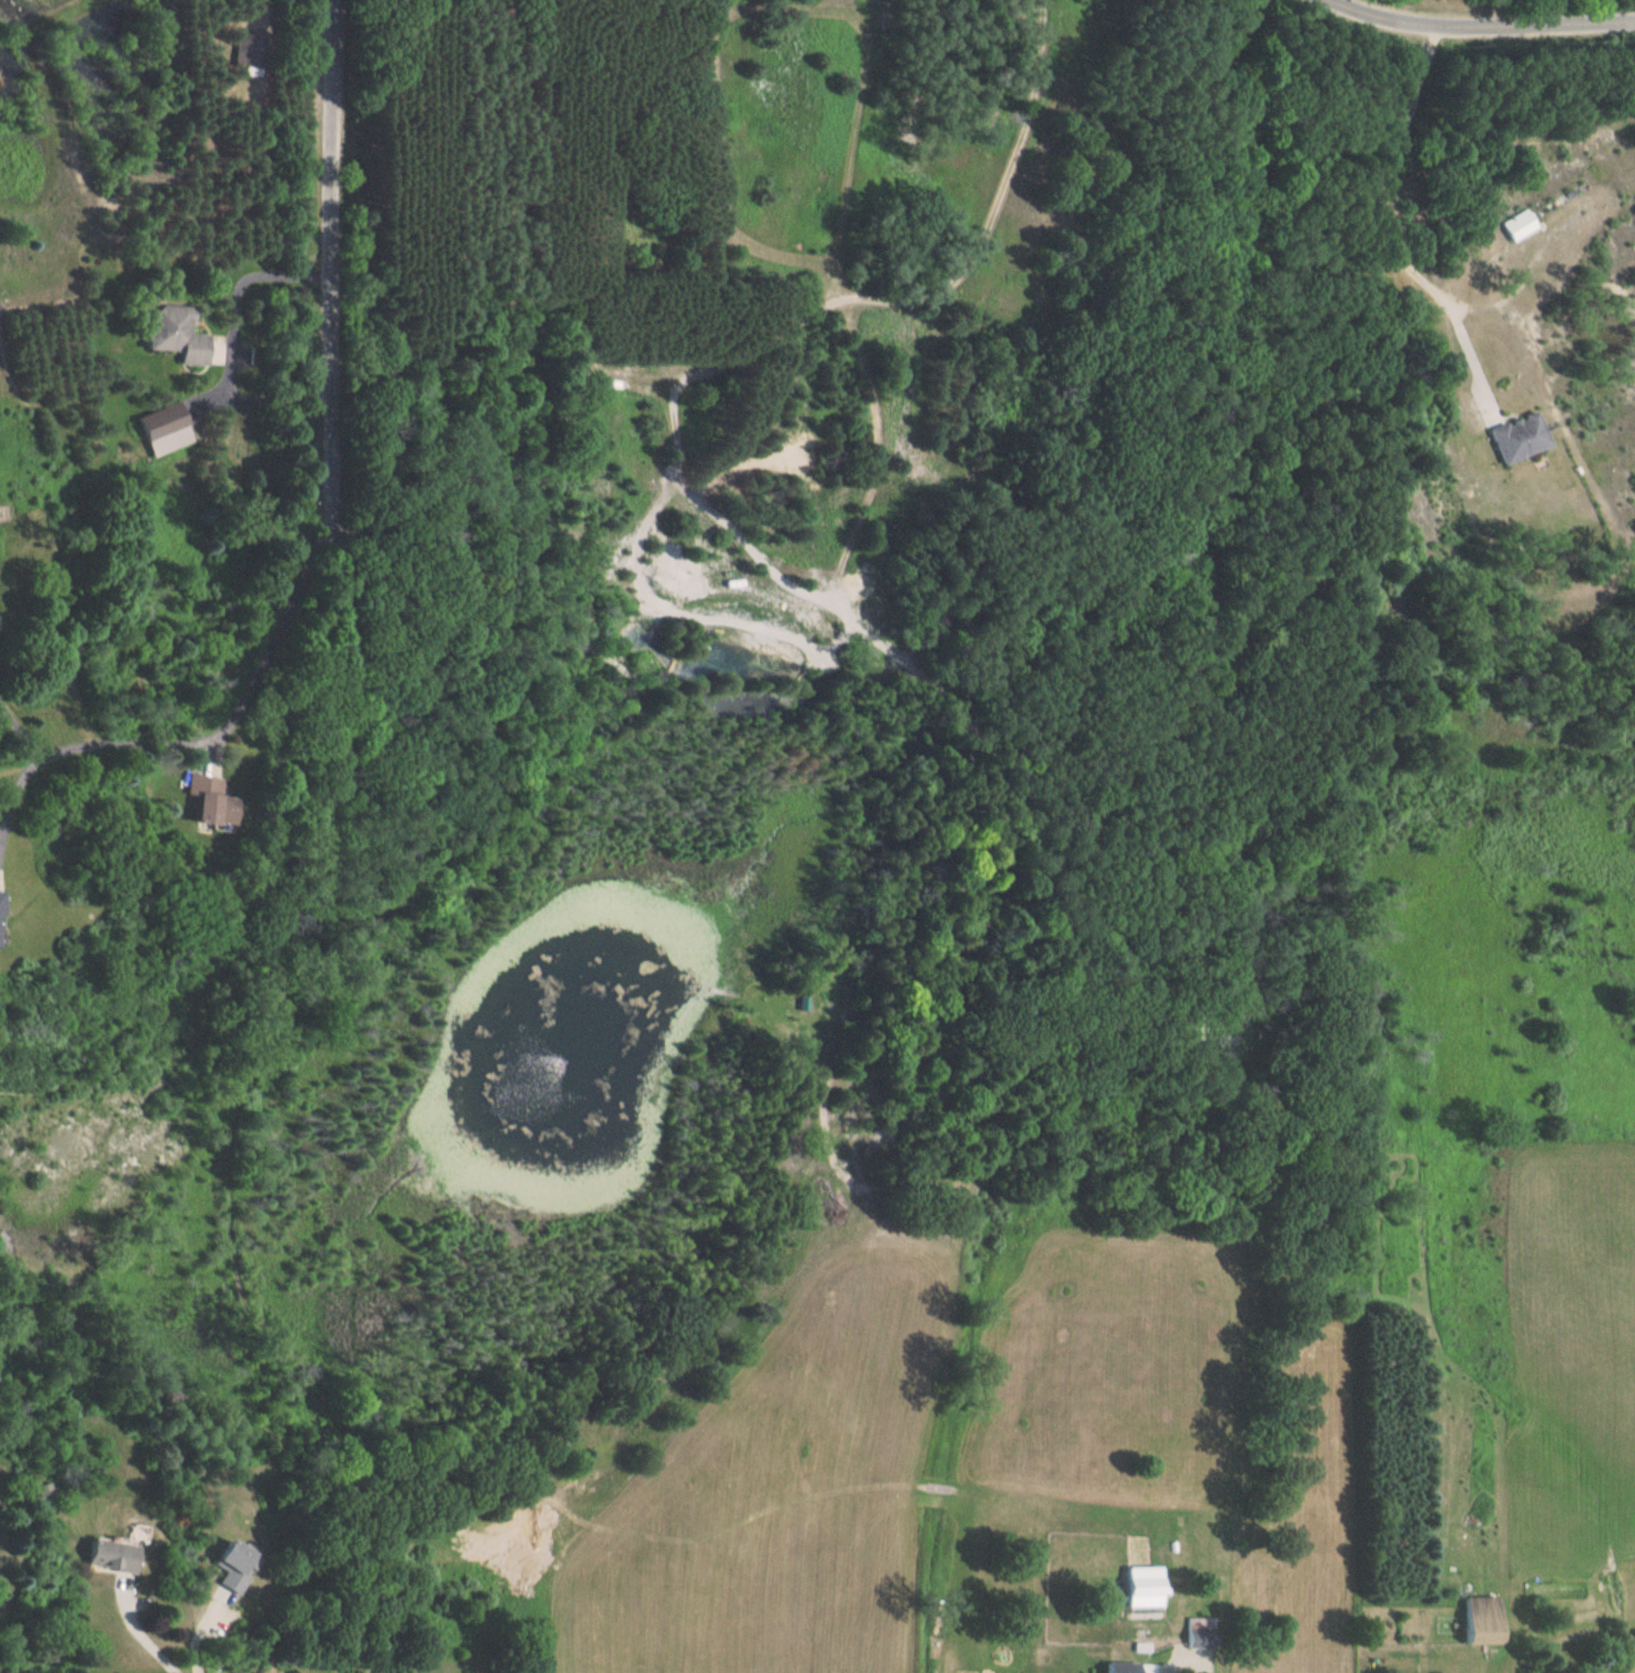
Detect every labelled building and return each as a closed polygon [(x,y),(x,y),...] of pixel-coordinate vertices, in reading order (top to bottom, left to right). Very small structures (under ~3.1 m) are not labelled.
[(230,69),(256,69),(256,37),(230,37),(230,69)] [(1511,223),(1522,243),(1550,229),(1540,209),(1511,223)] [(186,306),(144,304),(141,349),(173,351),(172,364),(201,366),(202,334),(185,333),(186,306)] [(130,416),(144,458),(188,444),(174,401),(130,416)] [(1552,450),(1540,414),(1495,429),(1506,465),(1552,450)] [(208,780),(180,774),(170,822),(214,830),(220,799),(205,796),(208,780)] [(50,1503),(45,1484),(31,1488),(36,1507),(50,1503)] [(240,1577),(231,1572),(240,1554),(213,1540),(200,1563),(216,1571),(208,1585),(230,1596),(240,1577)] [(74,1569),(125,1574),(128,1548),(77,1543),(74,1569)] [(1166,1577),(1119,1577),(1119,1597),(1166,1597),(1166,1577)] [(1499,1598),(1459,1597),(1459,1644),(1498,1644),(1499,1598)] [(1208,1618),(1182,1618),(1182,1645),(1208,1645),(1208,1618)] [(1128,1653),(1103,1653),(1102,1672),(1128,1672),(1128,1653)]
